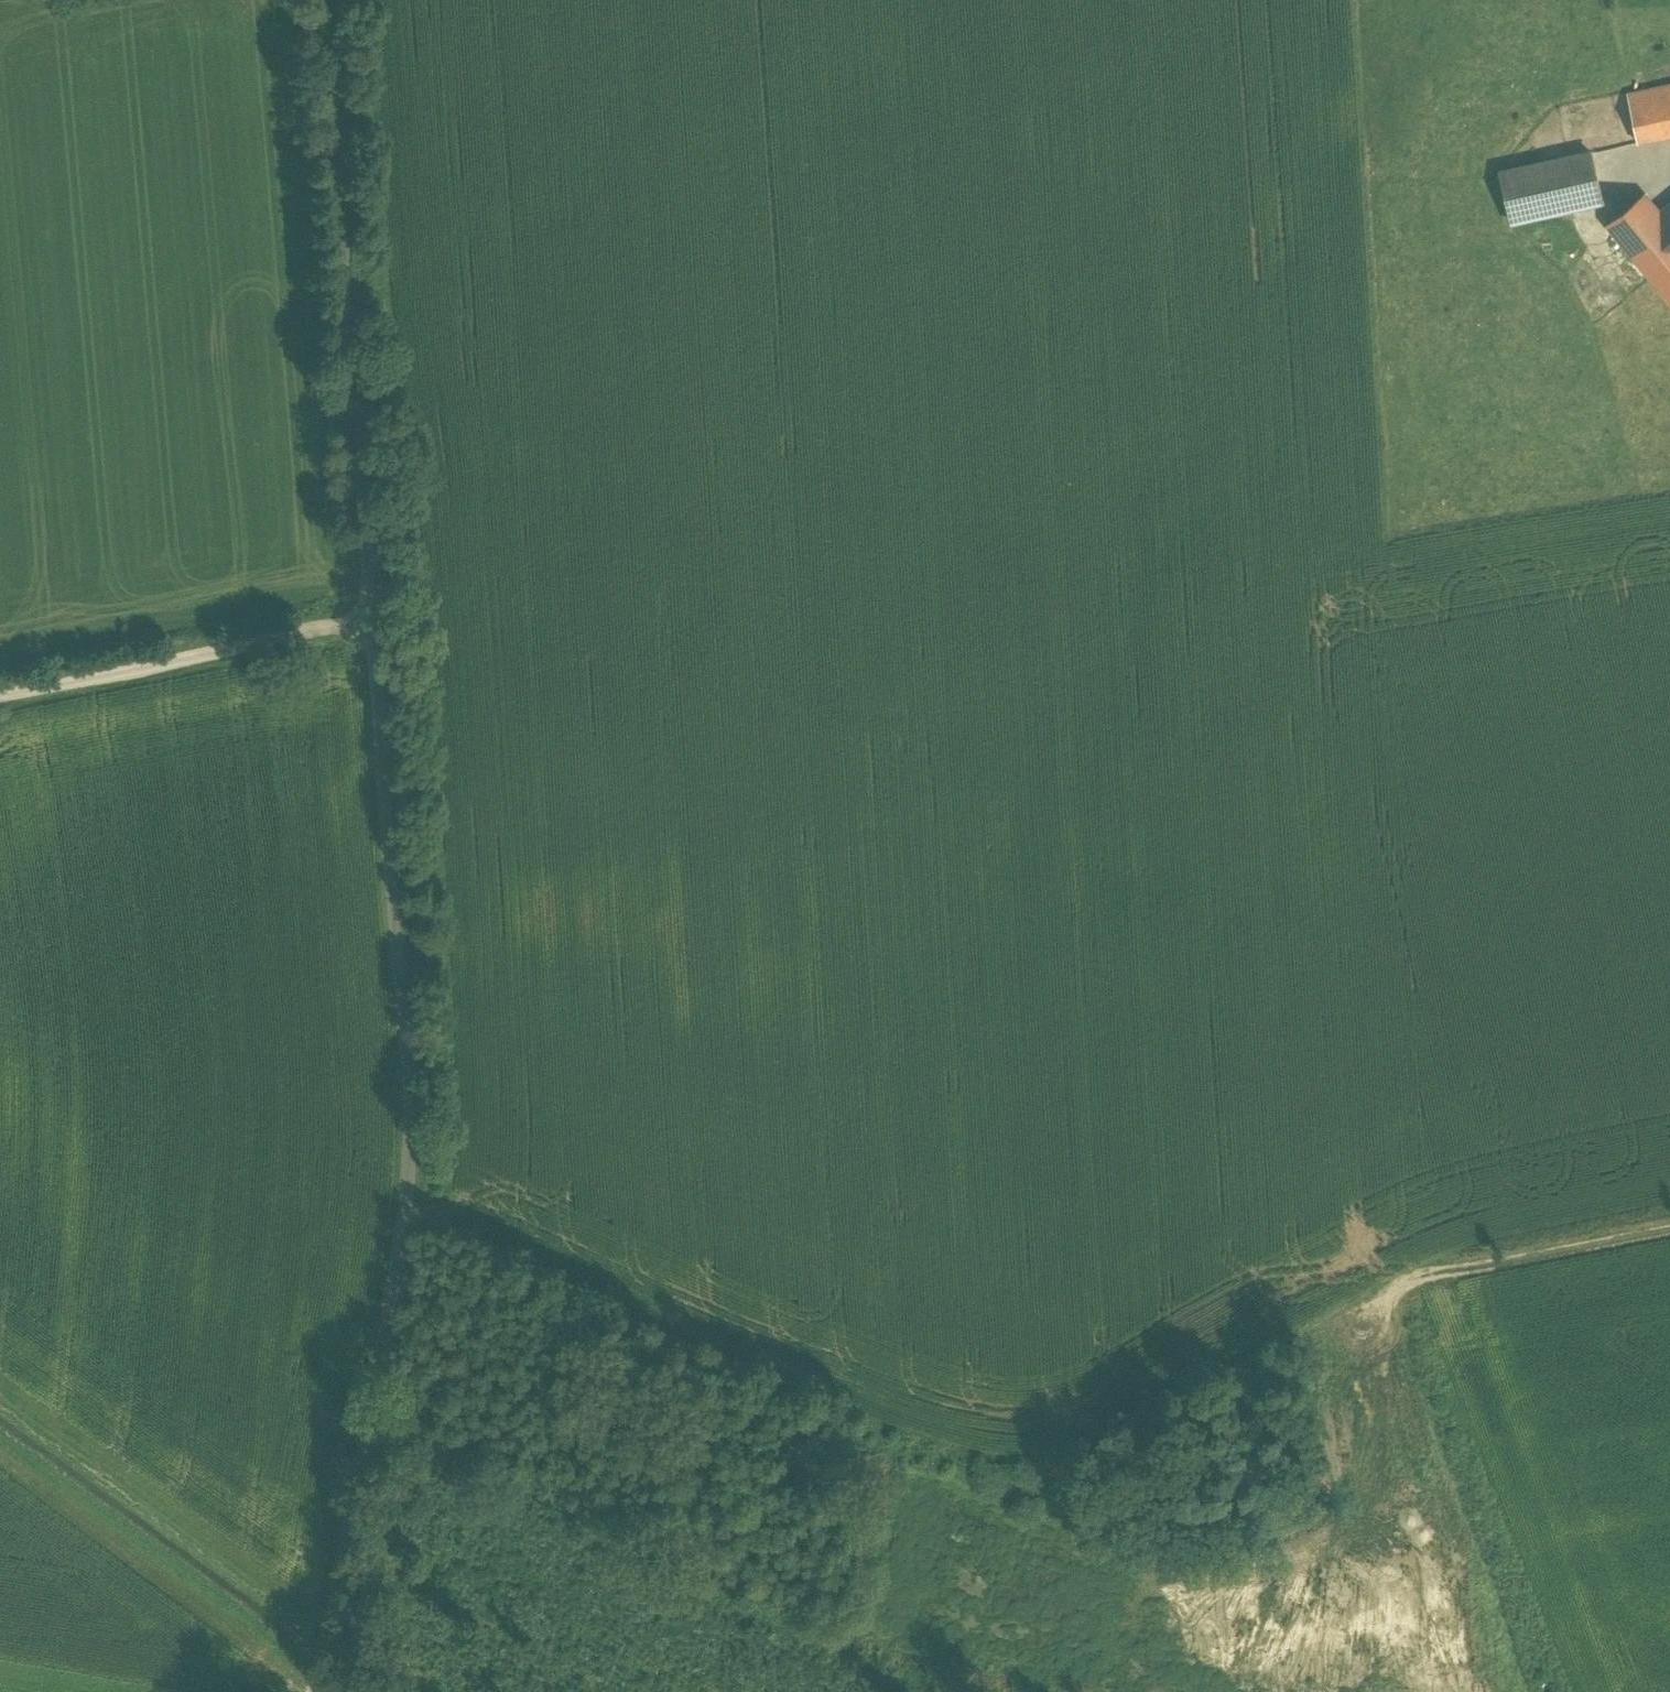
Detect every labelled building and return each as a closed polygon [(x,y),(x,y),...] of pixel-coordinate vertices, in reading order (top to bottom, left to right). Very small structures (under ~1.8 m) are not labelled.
[(1628,93),(1640,148),(1669,141),(1669,84),(1628,93)] [(1593,153),(1500,176),(1513,229),(1606,207),(1593,153)] [(1655,192),(1612,230),(1669,294),(1669,208),(1655,192)]
